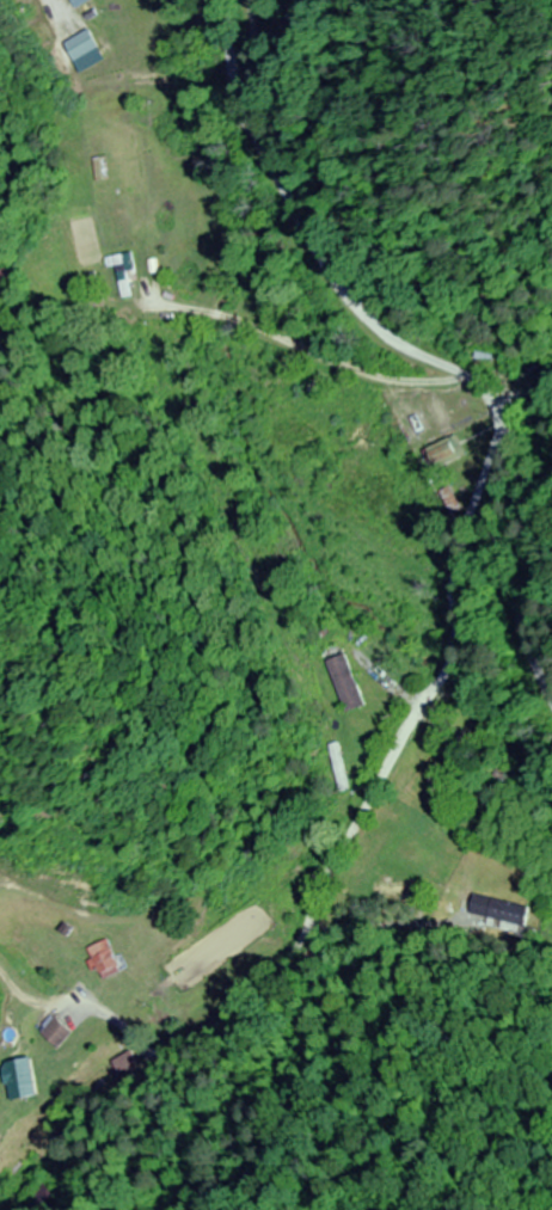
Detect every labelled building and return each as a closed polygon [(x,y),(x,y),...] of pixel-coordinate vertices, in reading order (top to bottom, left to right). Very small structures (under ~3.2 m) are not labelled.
[(74,9),(91,0),(70,0),(74,9)] [(61,42),(69,62),(97,51),(90,31),(61,42)] [(93,159),(94,182),(107,182),(106,159),(93,159)] [(105,260),(108,270),(114,268),(122,300),(132,298),(127,278),(136,276),(130,253),(105,260)] [(421,454),(434,474),(465,454),(452,434),(421,454)] [(344,655),(322,663),(342,714),(363,706),(344,655)] [(344,792),(334,745),(326,746),(336,793),(344,792)] [(432,772),(438,786),(459,778),(453,764),(432,772)] [(528,908),(471,894),(466,914),(523,928),(528,908)] [(121,971),(103,941),(84,952),(102,982),(121,971)] [(58,1049),(70,1035),(54,1020),(42,1035),(58,1049)] [(35,1098),(28,1059),(0,1064),(0,1074),(5,1103),(35,1098)]
